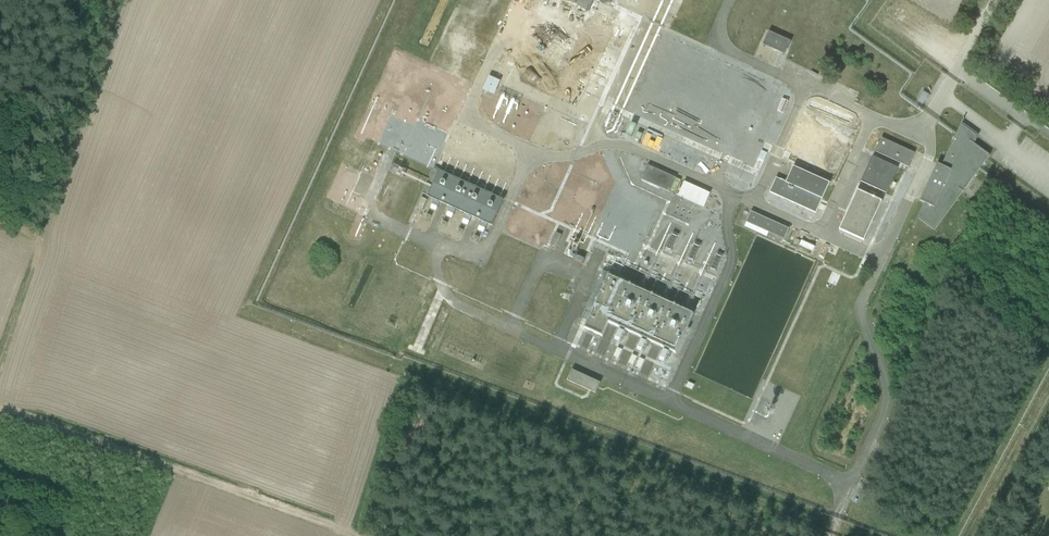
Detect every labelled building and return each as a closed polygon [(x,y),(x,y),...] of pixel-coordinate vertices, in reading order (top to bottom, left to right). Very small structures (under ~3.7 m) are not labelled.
[(546,7),(543,5),(543,1),(540,0),(535,0),(535,5),(529,13),(536,18),(538,14),(549,20),(545,29),(538,26),(533,36),(529,35),(530,30),(522,29),(521,34),(517,43),(523,47),(525,44),(536,49),(535,50),(566,63),(577,38),(581,40),(585,30),(582,28),(594,0),(549,0),(546,7)] [(768,31),(762,45),(784,55),(790,42),(768,31)] [(483,91),(494,96),(500,81),(490,77),(483,91)] [(491,123),(530,140),(545,105),(506,89),(491,123)] [(916,102),(922,105),(928,95),(923,91),(916,102)] [(821,165),(845,111),(818,99),(794,154),(821,165)] [(964,120),(963,119),(957,132),(941,167),(937,165),(920,201),(924,203),(913,228),(914,228),(918,219),(934,231),(962,193),(981,168),(990,156),(974,145),(978,136),(962,124),(964,120)] [(875,152),(908,167),(914,154),(882,138),(875,152)] [(898,168),(872,157),(860,183),(886,194),(889,188),(893,189),(896,184),(891,182),(898,168)] [(395,169),(405,173),(408,166),(398,161),(395,169)] [(640,180),(669,194),(676,179),(647,166),(640,180)] [(829,184),(793,167),(786,183),(776,178),(769,193),(815,214),(829,184)] [(504,200),(433,169),(422,195),(492,227),(504,200)] [(684,182),(678,196),(704,208),(710,194),(684,182)] [(839,230),(863,241),(881,201),(857,190),(839,230)] [(427,200),(421,197),(416,209),(423,211),(427,200)] [(750,212),(745,223),(746,223),(744,227),(766,237),(768,233),(784,241),(789,229),(750,212)] [(550,245),(556,248),(561,236),(556,233),(550,245)] [(691,259),(703,264),(711,244),(699,239),(691,259)] [(675,354),(693,314),(609,276),(584,329),(602,337),(609,324),(675,354)] [(648,374),(653,362),(646,360),(642,372),(648,374)] [(566,381),(595,394),(600,384),(571,371),(566,381)]
